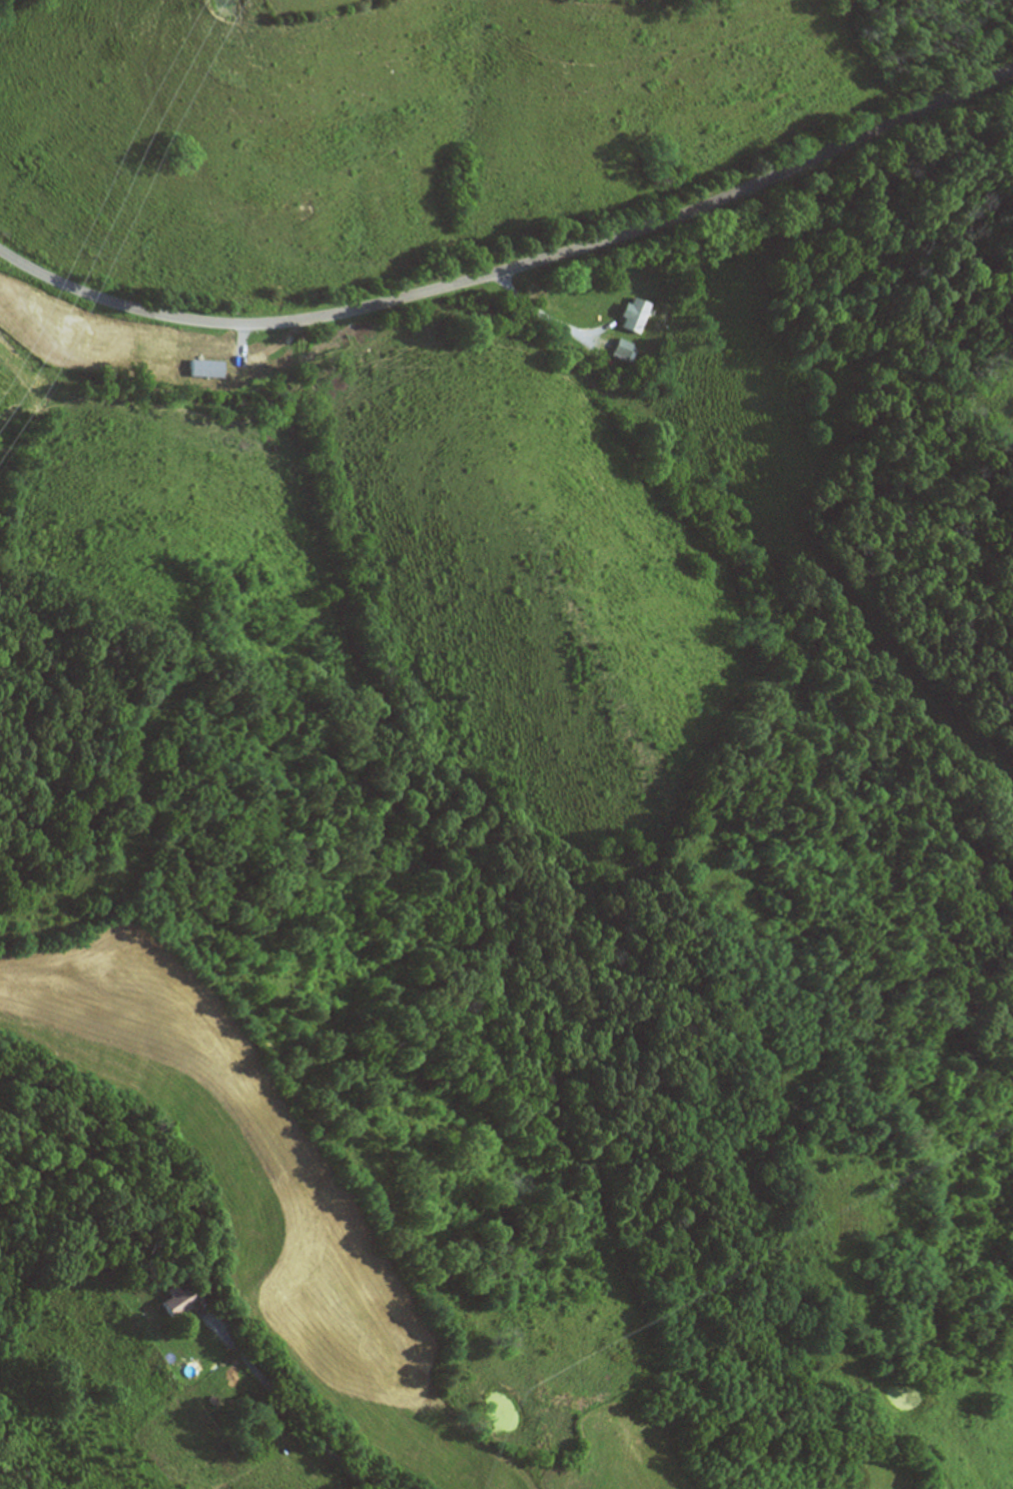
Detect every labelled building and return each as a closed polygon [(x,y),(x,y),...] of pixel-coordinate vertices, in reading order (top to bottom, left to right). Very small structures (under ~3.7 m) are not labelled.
[(657,305),(640,297),(626,328),(643,335),(657,305)] [(637,345),(623,340),(619,354),(632,358),(637,345)] [(170,1299),(164,1301),(170,1317),(197,1307),(190,1288),(181,1291),(179,1286),(167,1290),(170,1299)]
